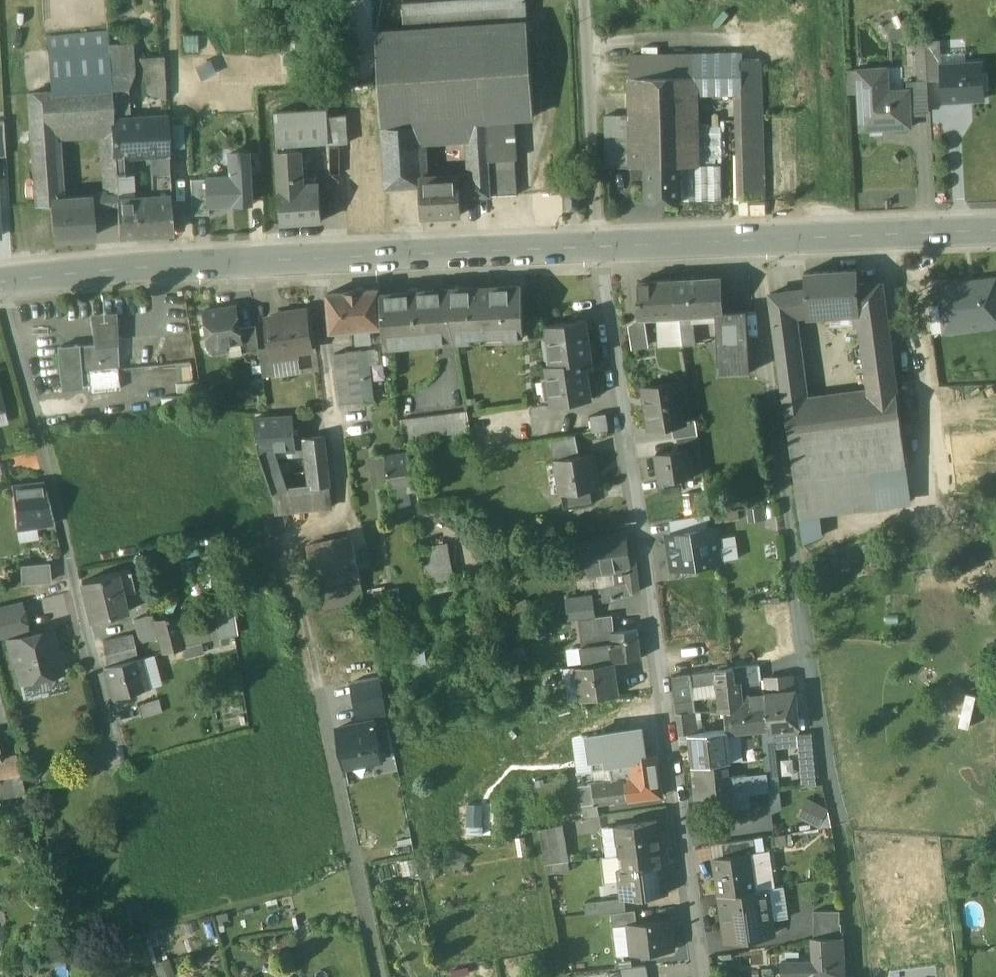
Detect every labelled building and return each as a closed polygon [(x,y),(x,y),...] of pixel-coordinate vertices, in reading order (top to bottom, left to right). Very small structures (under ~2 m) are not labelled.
[(403,2),(405,31),(528,23),(527,0),(440,0),(403,2)] [(405,31),(376,33),(382,128),(420,126),(425,126),(422,89),(485,86),(511,85),(513,119),(535,117),(528,23),(405,31)] [(107,34),(49,37),(51,91),(110,88),(108,49),(107,34)] [(306,38),(282,39),(283,51),(306,50),(306,38)] [(941,40),(926,41),(928,79),(928,81),(942,80),(941,64),(942,63),(941,40)] [(132,47),(108,49),(110,88),(127,87),(133,74),(132,47)] [(740,54),(630,57),(630,78),(696,77),(696,94),(736,93),(741,93),(741,60),(740,54)] [(165,56),(139,57),(140,80),(150,80),(151,94),(167,98),(165,56)] [(760,60),(741,60),(741,93),(761,92),(760,60)] [(942,63),(941,64),(942,80),(943,99),(985,97),(983,62),(942,63)] [(907,66),(880,68),(882,92),(908,90),(908,81),(907,66)] [(908,90),(882,92),(880,68),(860,69),(861,93),(859,93),(861,129),(911,126),(911,112),(909,90),(908,90)] [(696,77),(630,78),(631,114),(697,113),(696,94),(696,77)] [(928,79),(908,81),(908,90),(909,90),(911,112),(930,111),(928,81),(928,79)] [(511,85),(485,86),(487,123),(489,159),(515,158),(513,119),(511,85)] [(485,86),(422,89),(425,126),(471,124),(487,123),(485,86)] [(127,87),(110,88),(111,107),(127,106),(127,87)] [(51,91),(29,92),(31,126),(55,124),(112,120),(111,107),(110,88),(51,91)] [(761,198),(761,92),(741,93),(736,93),(737,199),(761,198)] [(127,106),(111,107),(112,120),(112,122),(130,121),(129,106),(127,106)] [(327,108),(276,111),(277,140),(294,139),(328,137),(327,115),(327,108)] [(697,113),(631,114),(631,115),(631,167),(644,167),(680,166),(697,165),(697,113)] [(345,114),(327,115),(328,137),(329,144),(347,142),(345,114)] [(631,167),(631,115),(606,116),(607,167),(631,167)] [(130,121),(112,122),(113,154),(130,153),(153,151),(169,150),(168,119),(130,121)] [(487,123),(471,124),(474,179),(475,198),(491,197),(490,171),(489,159),(487,123)] [(55,124),(31,126),(35,203),(51,203),(59,202),(55,124)] [(420,126),(382,128),(386,189),(421,187),(422,187),(421,182),(423,181),(420,126)] [(294,139),(277,140),(278,150),(299,149),(294,139)] [(347,142),(329,144),(331,172),(350,171),(347,142)] [(299,149),(278,150),(281,190),(301,188),(301,177),(299,149)] [(169,150),(153,151),(155,190),(160,197),(170,197),(171,197),(169,150)] [(130,153),(113,154),(113,156),(115,174),(128,173),(131,169),(130,153)] [(207,179),(208,204),(251,202),(249,153),(230,154),(231,178),(207,179)] [(113,156),(102,157),(106,205),(117,204),(115,174),(113,156)] [(515,158),(489,159),(490,171),(516,169),(515,158)] [(697,165),(680,166),(681,200),(720,199),(721,165),(697,166),(697,165)] [(680,166),(644,167),(645,201),(681,200),(680,166)] [(516,169),(490,171),(491,197),(517,195),(516,169)] [(315,176),(301,177),(301,188),(316,187),(315,176)] [(193,215),(209,214),(208,204),(207,179),(191,180),(193,215)] [(423,181),(421,182),(422,187),(421,187),(423,218),(461,216),(460,198),(475,198),(474,179),(423,181)] [(301,188),(281,190),(283,223),(320,220),(318,187),(316,187),(301,188)] [(579,192),(567,192),(568,211),(580,211),(579,192)] [(135,234),(133,200),(132,196),(117,198),(117,204),(119,235),(135,234)] [(133,200),(135,234),(173,231),(170,197),(160,197),(133,200)] [(59,202),(51,203),(54,238),(92,236),(90,200),(59,202)] [(859,270),(805,273),(806,289),(807,312),(858,309),(861,309),(860,285),(859,270)] [(722,277),(676,279),(678,314),(680,314),(681,316),(694,315),(724,313),(722,277)] [(676,279),(639,281),(640,299),(638,299),(639,318),(681,316),(680,314),(678,314),(676,279)] [(995,281),(940,286),(944,331),(995,326),(995,282),(995,281)] [(882,282),(860,285),(861,309),(858,309),(870,394),(897,390),(882,282)] [(522,285),(446,290),(455,339),(524,337),(522,285)] [(380,288),(328,293),(331,330),(355,328),(356,333),(363,333),(362,327),(369,327),(383,326),(380,294),(380,288)] [(806,289),(771,294),(786,406),(808,403),(806,381),(801,382),(792,313),(807,312),(806,289)] [(446,290),(380,294),(383,326),(384,345),(455,339),(446,290)] [(236,307),(202,312),(207,346),(210,346),(211,350),(214,352),(223,351),(225,348),(224,344),(242,341),(236,307)] [(306,310),(290,312),(290,314),(267,318),(271,347),(273,359),(274,359),(298,355),(298,351),(312,349),(306,310)] [(570,316),(568,322),(548,325),(553,364),(590,359),(585,320),(576,321),(576,315),(570,316)] [(694,315),(681,316),(681,329),(683,345),(696,344),(694,315)] [(747,318),(723,319),(724,322),(716,323),(719,375),(750,373),(747,318)] [(642,324),(628,326),(632,349),(645,347),(642,324)] [(256,326),(244,327),(248,351),(259,349),(259,348),(256,326)] [(369,327),(362,327),(363,333),(356,333),(356,339),(370,338),(369,327)] [(115,342),(77,346),(80,371),(89,370),(88,366),(117,363),(115,342)] [(77,344),(57,346),(58,357),(57,357),(58,365),(59,365),(60,374),(79,372),(80,371),(77,346),(77,344)] [(271,347),(259,348),(259,349),(264,376),(277,375),(274,359),(273,359),(271,347)] [(361,350),(335,353),(340,402),(367,399),(361,350)] [(553,364),(548,365),(553,404),(591,399),(587,370),(591,366),(590,359),(553,364)] [(79,372),(60,374),(61,388),(81,387),(79,372)] [(677,383),(645,388),(651,429),(672,425),(683,424),(683,422),(677,383)] [(808,403),(786,406),(791,441),(844,433),(902,426),(897,390),(870,394),(808,403)] [(469,411),(405,418),(407,439),(471,431),(469,411)] [(605,411),(590,413),(593,431),(607,428),(605,411)] [(292,417),(256,419),(259,449),(272,448),(296,447),(292,417)] [(696,419),(683,422),(683,424),(672,425),(675,439),(678,439),(698,435),(696,419)] [(912,506),(902,426),(844,433),(791,441),(796,477),(804,542),(823,540),(820,518),(912,506)] [(575,433),(551,437),(555,458),(579,454),(575,433)] [(698,435),(678,439),(680,451),(689,450),(692,470),(703,468),(698,435)] [(325,437),(308,438),(313,487),(330,485),(325,437)] [(313,487),(286,491),(272,448),(259,449),(273,493),(276,516),(333,510),(330,485),(313,487)] [(680,451),(657,455),(662,483),(682,480),(694,478),(692,470),(689,450),(680,451)] [(410,451),(384,454),(389,484),(403,482),(415,480),(410,451)] [(579,454),(555,458),(561,492),(566,491),(567,492),(590,489),(598,487),(592,452),(579,454)] [(682,480),(662,483),(663,494),(683,491),(682,480)] [(403,482),(389,484),(394,512),(408,510),(403,482)] [(35,483),(12,485),(15,517),(28,516),(29,527),(53,523),(50,508),(40,509),(35,483)] [(590,489),(567,492),(566,491),(561,492),(563,508),(592,503),(590,489)] [(706,514),(671,520),(673,533),(708,528),(706,514)] [(673,533),(668,534),(674,568),(722,561),(716,527),(708,528),(673,533)] [(626,535),(582,541),(587,573),(614,569),(616,585),(617,584),(619,597),(638,591),(634,553),(629,554),(626,535)] [(352,537),(306,547),(319,608),(343,603),(364,599),(352,537)] [(446,543),(419,547),(423,571),(450,566),(446,543)] [(50,555),(18,556),(20,581),(51,578),(50,555)] [(450,566),(423,571),(425,584),(453,580),(450,566)] [(115,572),(81,581),(91,621),(126,612),(121,594),(133,591),(128,569),(115,572)] [(616,585),(600,589),(603,600),(614,599),(619,597),(617,584),(616,585)] [(594,616),(591,597),(567,600),(570,620),(594,616)] [(232,598),(212,603),(219,638),(237,634),(232,598)] [(364,599),(343,603),(346,614),(367,610),(364,599)] [(0,607),(0,635),(26,628),(20,602),(0,607)] [(149,614),(133,618),(136,632),(152,628),(149,614)] [(612,616),(578,620),(582,644),(611,641),(610,632),(613,631),(612,616)] [(174,617),(154,622),(155,627),(158,637),(161,651),(163,650),(163,652),(181,647),(174,617)] [(152,628),(136,632),(139,642),(158,637),(155,627),(152,628)] [(613,631),(610,632),(611,641),(613,660),(614,660),(639,657),(637,629),(613,631)] [(48,631),(27,636),(27,634),(8,639),(13,661),(16,660),(20,677),(36,673),(37,677),(61,672),(59,663),(62,657),(60,651),(55,648),(52,649),(48,631)] [(131,633),(102,641),(105,666),(135,658),(138,657),(131,633)] [(611,641),(582,644),(585,663),(613,660),(611,641)] [(191,644),(181,647),(184,657),(194,654),(191,644)] [(105,666),(103,667),(112,697),(144,688),(141,679),(135,658),(105,666)] [(585,663),(575,664),(580,698),(619,692),(614,660),(585,663)] [(759,665),(734,668),(736,681),(741,681),(742,682),(761,680),(759,665)] [(734,667),(717,670),(718,683),(721,712),(725,712),(740,710),(739,699),(745,697),(742,682),(741,681),(736,681),(734,668),(734,667)] [(717,670),(690,673),(691,686),(692,686),(718,683),(717,670)] [(690,673),(674,676),(679,713),(696,711),(692,686),(691,686),(690,673)] [(360,718),(387,713),(380,678),(353,683),(360,718)] [(796,692),(768,695),(770,729),(770,730),(775,730),(798,727),(799,727),(796,692)] [(768,695),(745,697),(739,699),(740,710),(725,712),(727,730),(727,733),(763,730),(770,729),(768,695)] [(157,698),(136,704),(140,718),(161,712),(157,698)] [(696,711),(679,713),(681,734),(698,732),(696,711)] [(382,760),(375,721),(337,729),(345,767),(382,760)] [(640,727),(588,736),(593,770),(609,767),(609,762),(632,759),(645,757),(640,727)] [(798,727),(775,730),(776,744),(776,745),(800,742),(799,735),(798,727)] [(770,729),(763,730),(765,745),(776,744),(775,730),(770,730),(770,729)] [(727,730),(691,734),(694,764),(727,761),(730,761),(727,733),(727,730)] [(812,734),(799,735),(800,742),(801,759),(814,758),(812,734)] [(776,744),(765,745),(766,759),(778,758),(776,745),(776,744)] [(0,759),(0,795),(25,790),(17,755),(1,759),(0,759)] [(645,757),(632,759),(609,762),(609,767),(614,785),(624,781),(628,799),(627,801),(662,795),(657,755),(645,757)] [(778,758),(766,759),(768,774),(770,790),(781,789),(778,758)] [(814,758),(801,759),(804,787),(817,786),(814,758)] [(727,761),(694,764),(697,798),(730,795),(729,777),(727,761)] [(583,805),(597,804),(628,799),(624,781),(614,785),(609,767),(593,770),(595,782),(591,783),(579,785),(583,805)] [(768,774),(748,776),(749,792),(770,790),(768,774)] [(748,775),(729,777),(730,793),(749,792),(748,776),(748,775)] [(799,816),(823,825),(830,804),(806,796),(799,816)] [(599,815),(597,804),(583,805),(585,817),(599,815)] [(657,820),(617,824),(620,853),(661,849),(657,820)] [(563,824),(539,828),(545,862),(568,859),(563,824)] [(755,838),(724,842),(726,856),(751,852),(752,854),(757,853),(755,838)] [(661,849),(620,853),(625,893),(637,892),(637,897),(666,893),(661,849)] [(726,856),(716,857),(720,895),(757,889),(752,854),(751,852),(726,856)] [(783,886),(767,888),(771,919),(787,917),(783,886)] [(757,889),(720,895),(727,940),(773,933),(771,919),(767,888),(757,889)] [(625,896),(597,900),(598,912),(626,909),(625,896)] [(636,910),(612,912),(614,925),(628,923),(628,922),(633,922),(637,921),(636,910)] [(840,910),(814,910),(814,937),(842,937),(841,923),(840,923),(840,910)] [(637,921),(633,922),(636,953),(673,949),(670,918),(637,921)] [(628,922),(628,923),(614,925),(617,954),(636,953),(633,922),(628,922)] [(814,937),(813,937),(813,938),(814,962),(814,975),(822,975),(824,975),(829,975),(828,976),(845,976),(843,937),(842,937),(814,937)] [(814,962),(783,961),(784,975),(797,975),(814,975),(814,962)] [(622,967),(624,976),(647,976),(646,965),(622,967)]
